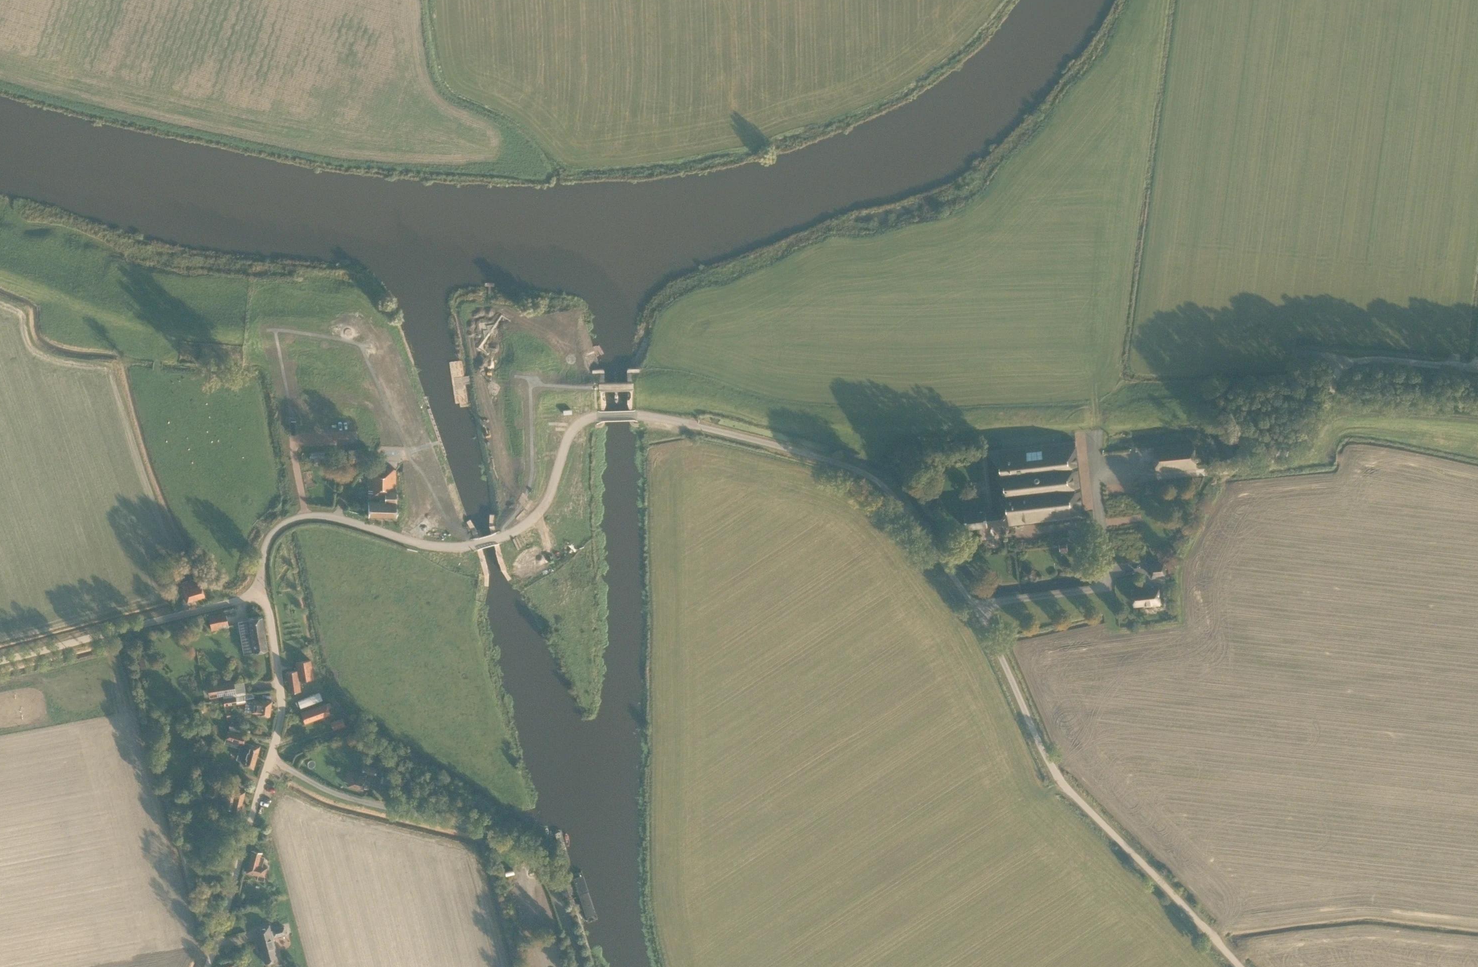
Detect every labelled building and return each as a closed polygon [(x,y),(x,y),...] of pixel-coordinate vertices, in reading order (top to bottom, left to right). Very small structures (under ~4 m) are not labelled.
[(987,451),(994,509),(965,513),(967,528),(1003,524),(1004,525),(1085,516),(1076,441),(987,451)] [(1196,465),(1194,442),(1154,446),(1157,470),(1196,465)] [(368,459),(368,449),(348,449),(349,460),(368,459)] [(327,460),(327,450),(312,451),(312,460),(327,460)] [(396,469),(368,468),(368,498),(379,498),(379,501),(368,501),(368,516),(396,516),(396,490),(395,490),(396,469)] [(184,574),(180,561),(166,566),(170,580),(180,577),(179,576),(184,574)] [(1166,576),(1165,561),(1149,562),(1151,578),(1166,576)] [(204,596),(199,578),(182,584),(187,601),(204,596)] [(1158,587),(1158,585),(1142,587),(1142,588),(1132,589),(1134,606),(1144,604),(1144,606),(1160,605),(1160,602),(1161,602),(1159,587),(1158,587)] [(225,612),(209,615),(212,629),(218,628),(217,620),(226,619),(225,612)] [(267,649),(262,616),(240,620),(246,653),(267,649)] [(148,650),(140,650),(141,667),(149,667),(148,650)] [(313,683),(310,660),(296,661),(297,669),(285,671),(288,691),(301,690),(300,685),(313,683)] [(208,686),(210,697),(235,692),(234,686),(230,687),(229,683),(228,683),(208,686)] [(320,692),(298,700),(300,707),(322,699),(320,692)] [(245,702),(246,694),(223,698),(224,705),(245,702)] [(246,699),(244,711),(260,713),(260,714),(270,716),(271,700),(261,699),(260,700),(246,699)] [(331,706),(329,701),(301,712),(305,722),(330,712),(328,707),(331,706)] [(345,725),(342,718),(330,722),(333,730),(345,725)] [(240,723),(230,721),(229,730),(239,730),(239,731),(250,733),(251,728),(240,726),(240,723)] [(247,735),(228,730),(226,738),(242,742),(237,758),(245,760),(244,765),(253,768),(260,745),(250,742),(250,743),(245,742),(247,735)] [(373,747),(365,742),(362,747),(370,752),(373,747)] [(376,768),(363,765),(361,772),(375,775),(376,768)] [(368,788),(371,776),(347,770),(344,781),(348,782),(348,785),(363,789),(363,787),(368,788)] [(394,772),(386,770),(382,781),(390,784),(394,772)] [(217,795),(221,777),(213,775),(209,793),(217,795)] [(245,790),(229,787),(228,793),(224,793),(223,799),(226,799),(225,808),(232,809),(232,810),(241,812),(245,790)] [(262,852),(252,849),(246,872),(258,875),(257,879),(264,880),(268,866),(262,865),(264,856),(261,855),(262,852)] [(270,929),(269,924),(254,928),(254,929),(256,929),(258,940),(256,940),(259,951),(261,950),(265,963),(278,959),(272,937),(286,933),(284,926),(270,929)]
